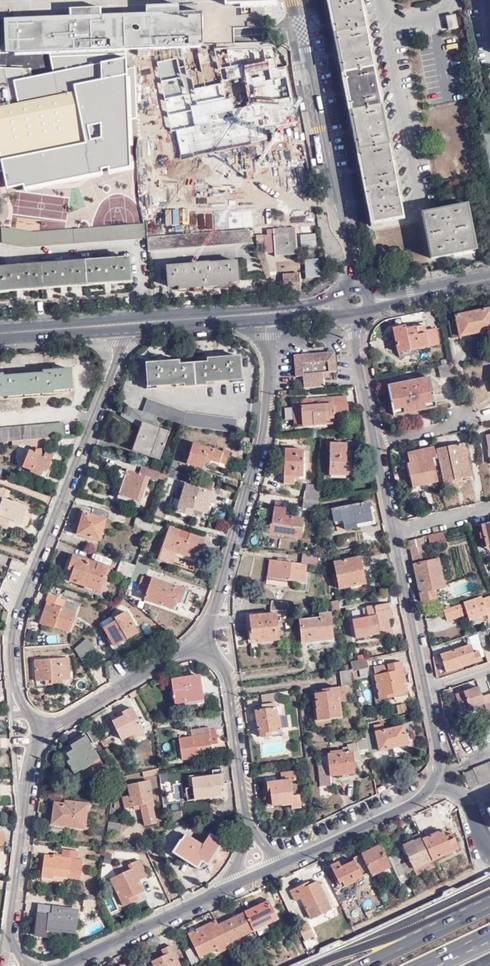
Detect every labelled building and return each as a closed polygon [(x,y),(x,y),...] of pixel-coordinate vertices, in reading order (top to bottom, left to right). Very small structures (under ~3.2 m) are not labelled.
[(374,68),(360,0),(329,0),(344,75),(374,68)] [(69,14),(69,17),(16,20),(17,50),(124,44),(123,14),(100,15),(99,4),(69,6),(69,14)] [(167,42),(202,40),(202,28),(201,11),(178,11),(177,4),(147,5),(147,13),(148,26),(149,26),(150,43),(167,42)] [(124,44),(150,43),(149,26),(148,26),(147,13),(146,13),(123,14),(124,44)] [(456,15),(447,16),(450,29),(458,27),(456,15)] [(6,20),(7,51),(17,50),(16,20),(15,17),(6,20)] [(266,140),(265,126),(295,122),(285,66),(275,66),(271,48),(215,50),(156,61),(170,131),(176,131),(181,158),(266,140)] [(14,80),(19,102),(0,106),(0,155),(7,189),(24,185),(25,189),(130,167),(125,57),(14,80)] [(389,145),(374,68),(344,75),(359,151),(389,145)] [(403,217),(389,145),(359,151),(372,215),(374,223),(403,217)] [(468,204),(423,213),(432,258),(476,249),(468,204)] [(33,232),(2,227),(2,243),(10,243),(10,244),(17,244),(17,246),(25,246),(25,247),(146,237),(145,224),(33,232)] [(275,252),(298,250),(296,228),(267,230),(267,235),(257,236),(258,247),(265,246),(266,253),(275,252)] [(149,251),(254,243),(249,229),(148,237),(149,251)] [(130,258),(85,262),(86,282),(93,281),(94,284),(124,282),(123,279),(131,278),(130,258)] [(227,261),(211,263),(194,264),(167,266),(169,286),(179,286),(188,286),(188,288),(220,286),(220,282),(230,282),(239,281),(238,261),(227,261)] [(85,262),(41,265),(42,285),(50,285),(50,287),(79,285),(79,283),(86,282),(85,262)] [(0,268),(0,289),(6,288),(6,290),(35,288),(35,286),(42,285),(41,265),(24,267),(0,268)] [(300,274),(283,275),(284,292),(301,291),(300,274)] [(452,338),(489,331),(489,308),(455,315),(456,319),(448,321),(452,338)] [(393,328),(397,353),(413,350),(439,344),(436,329),(426,331),(425,325),(406,329),(405,326),(393,328)] [(295,356),(296,377),(303,376),(304,388),(324,386),(324,378),(330,378),(329,373),(336,372),(335,353),(295,356)] [(209,362),(193,363),(195,382),(195,385),(197,385),(196,382),(206,381),(233,379),(233,377),(242,376),(241,355),(228,356),(228,360),(221,361),(221,357),(213,357),(214,361),(209,362)] [(193,363),(179,364),(173,364),(173,360),(166,361),(166,365),(159,366),(159,362),(146,363),(148,383),(157,383),(157,385),(185,383),(195,382),(193,363)] [(456,375),(453,363),(438,366),(441,378),(456,375)] [(43,374),(23,376),(25,395),(53,393),(53,390),(72,388),(71,369),(43,371),(43,374)] [(0,374),(0,397),(25,395),(23,376),(4,377),(3,374),(0,374)] [(436,407),(429,377),(389,386),(395,415),(436,407)] [(347,396),(312,399),(313,405),(348,403),(347,396)] [(313,405),(312,399),(293,400),(295,425),(334,422),(334,420),(334,412),(348,411),(348,403),(313,405)] [(143,411),(130,407),(124,415),(140,426),(148,431),(149,434),(153,436),(148,450),(161,455),(168,433),(157,429),(158,427),(161,418),(143,411)] [(334,412),(334,420),(349,419),(348,411),(334,412)] [(0,428),(0,442),(12,441),(23,440),(30,440),(54,438),(64,437),(63,423),(19,427),(0,428)] [(148,431),(140,426),(132,450),(159,460),(161,455),(148,450),(153,436),(149,434),(148,431)] [(55,446),(54,438),(30,440),(30,448),(55,446)] [(222,452),(192,443),(186,463),(203,468),(205,463),(210,464),(210,463),(219,466),(220,462),(226,464),(230,451),(224,449),(222,452)] [(346,454),(346,451),(346,443),(331,443),(331,474),(351,475),(351,454),(346,454)] [(434,450),(436,458),(437,460),(439,459),(444,486),(461,482),(460,478),(472,476),(465,443),(434,450)] [(434,447),(408,453),(410,463),(407,463),(412,488),(439,482),(433,459),(436,458),(434,450),(434,447)] [(43,471),(47,472),(54,455),(46,451),(43,456),(38,453),(39,450),(36,449),(35,452),(29,450),(23,467),(31,470),(30,472),(41,476),(42,475),(43,471)] [(304,450),(285,449),(284,483),(295,483),(295,476),(303,476),(304,450)] [(160,470),(142,464),(138,474),(121,468),(119,477),(124,478),(123,483),(118,498),(129,502),(130,499),(141,502),(149,478),(157,481),(158,477),(160,470)] [(166,473),(160,470),(158,477),(164,479),(166,473)] [(210,492),(213,482),(202,478),(198,488),(185,484),(177,511),(193,516),(193,515),(194,510),(206,514),(213,493),(210,492)] [(319,500),(320,485),(312,485),(312,491),(306,491),(304,491),(303,498),(319,500)] [(10,490),(3,488),(0,488),(0,499),(2,500),(0,505),(0,515),(0,516),(0,517),(0,524),(8,527),(11,520),(22,524),(27,525),(30,517),(25,515),(28,508),(3,498),(3,496),(7,498),(10,490)] [(319,509),(319,500),(303,498),(302,507),(319,509)] [(356,523),(372,520),(368,501),(332,509),(335,520),(343,518),(344,522),(346,529),(357,527),(356,523)] [(93,507),(92,511),(91,515),(83,512),(77,534),(99,540),(106,519),(105,518),(106,511),(93,507)] [(285,508),(274,507),(272,522),(271,522),(269,532),(301,537),(304,518),(284,516),(285,508)] [(91,515),(92,511),(80,508),(74,533),(77,534),(83,512),(91,515)] [(209,515),(206,514),(194,510),(193,515),(208,520),(209,515)] [(150,520),(137,515),(133,527),(147,531),(150,520)] [(19,531),(22,524),(11,520),(8,527),(19,531)] [(477,524),(478,528),(482,527),(483,533),(485,538),(486,543),(489,542),(489,523),(482,525),(481,523),(477,524)] [(204,539),(190,534),(188,541),(177,537),(179,530),(170,527),(159,558),(172,563),(176,551),(197,558),(204,539)] [(188,541),(190,534),(179,530),(177,537),(188,541)] [(443,532),(428,536),(430,546),(446,543),(443,532)] [(422,553),(422,555),(425,554),(422,539),(408,540),(410,549),(417,548),(418,554),(422,553)] [(125,553),(131,556),(135,545),(128,543),(125,553)] [(410,549),(422,602),(437,599),(435,589),(446,587),(438,555),(428,557),(429,561),(423,562),(422,555),(422,553),(418,554),(417,548),(410,549)] [(193,570),(197,558),(176,551),(172,563),(193,570)] [(307,554),(303,553),(301,563),(270,559),(268,577),(287,579),(304,582),(306,565),(317,565),(317,560),(317,555),(307,554)] [(69,568),(73,555),(71,556),(68,559),(65,565),(65,569),(65,573),(64,576),(64,580),(66,581),(67,582),(71,581),(74,570),(69,568)] [(88,563),(89,561),(73,555),(69,568),(74,570),(71,581),(100,591),(108,567),(97,564),(95,569),(90,568),(91,564),(88,563)] [(364,556),(360,557),(366,583),(370,582),(364,556)] [(366,583),(360,557),(335,562),(340,588),(366,583)] [(135,565),(120,560),(116,572),(131,577),(135,565)] [(97,564),(89,561),(88,563),(91,564),(90,568),(95,569),(97,564)] [(145,576),(149,566),(136,562),(135,565),(131,577),(130,580),(136,582),(138,574),(142,575),(145,576)] [(152,579),(145,576),(142,575),(139,586),(138,588),(144,590),(148,591),(146,595),(145,599),(180,611),(182,604),(184,604),(189,591),(185,589),(186,589),(153,577),(152,579)] [(286,586),(287,579),(268,577),(267,583),(286,586)] [(46,613),(44,613),(40,624),(53,628),(54,626),(69,631),(78,605),(48,595),(46,602),(47,602),(50,603),(46,613)] [(489,617),(489,598),(483,600),(482,597),(464,604),(467,614),(469,620),(486,614),(488,618),(489,617)] [(289,613),(288,601),(271,600),(270,610),(289,613)] [(340,609),(338,600),(331,601),(333,611),(340,609)] [(372,630),(378,629),(389,627),(388,617),(393,616),(389,602),(366,607),(368,616),(352,619),(355,638),(372,634),(372,630)] [(457,606),(460,616),(467,614),(464,604),(457,606)] [(457,606),(443,611),(446,621),(460,616),(457,606)] [(39,621),(42,610),(33,608),(30,619),(39,621)] [(122,637),(124,641),(138,633),(126,611),(114,618),(116,620),(103,628),(112,641),(113,643),(122,637)] [(277,613),(250,615),(252,628),(250,629),(251,640),(258,639),(259,642),(280,639),(277,613)] [(320,618),(300,620),(303,642),(332,638),(330,613),(319,614),(320,618)] [(487,629),(478,632),(483,646),(489,644),(489,636),(487,629)] [(122,642),(124,641),(122,637),(113,643),(112,641),(109,643),(112,647),(113,648),(117,648),(122,642)] [(87,639),(75,649),(83,661),(96,650),(87,639)] [(479,651),(477,651),(473,652),(472,649),(471,645),(441,655),(446,672),(482,661),(479,651)] [(371,666),(369,657),(350,661),(352,669),(354,681),(360,680),(358,669),(371,666)] [(53,679),(53,683),(61,682),(61,679),(69,678),(68,658),(35,661),(36,681),(45,680),(53,679)] [(375,675),(380,695),(381,699),(382,699),(395,696),(395,699),(409,696),(402,661),(388,664),(390,671),(385,672),(383,665),(376,667),(377,674),(375,675)] [(355,684),(354,681),(352,669),(340,671),(341,686),(322,688),(322,691),(315,693),(316,699),(318,720),(332,718),(342,717),(340,702),(348,700),(346,686),(355,684)] [(175,702),(204,698),(200,675),(172,679),(175,702)] [(483,697),(479,687),(456,695),(462,712),(485,703),(489,714),(489,713),(489,694),(483,697)] [(256,710),(259,729),(260,728),(262,736),(271,735),(271,731),(282,729),(280,715),(277,716),(276,707),(279,707),(278,703),(275,703),(274,693),(262,694),(263,705),(264,709),(256,710)] [(204,702),(204,698),(175,702),(176,706),(204,702)] [(332,722),(332,718),(318,720),(316,699),(313,699),(316,724),(332,722)] [(130,732),(142,726),(132,707),(123,712),(125,716),(113,721),(122,739),(131,735),(130,732)] [(175,707),(168,708),(169,718),(176,717),(175,707)] [(476,719),(481,730),(489,727),(489,713),(489,714),(476,719)] [(369,729),(364,730),(366,737),(369,752),(394,747),(396,755),(408,753),(407,744),(411,743),(408,733),(406,733),(405,725),(384,729),(383,723),(374,725),(376,734),(371,735),(369,729)] [(143,729),(142,726),(130,732),(131,735),(143,729)] [(210,734),(210,729),(208,730),(207,727),(192,729),(193,737),(210,734)] [(100,739),(93,728),(88,731),(94,742),(100,739)] [(216,728),(210,729),(210,734),(193,737),(179,739),(182,759),(199,757),(198,750),(198,746),(211,744),(218,743),(216,728)] [(86,735),(71,745),(73,749),(67,752),(70,759),(67,761),(73,773),(82,768),(83,769),(94,763),(93,762),(100,758),(86,735)] [(105,737),(100,739),(104,745),(108,743),(105,737)] [(361,759),(370,757),(369,752),(366,737),(357,738),(358,744),(360,751),(361,759)] [(73,749),(71,745),(61,751),(67,761),(70,759),(67,752),(73,749)] [(342,771),(342,774),(342,777),(347,777),(347,774),(355,773),(353,751),(348,752),(348,747),(345,747),(345,749),(331,751),(331,754),(328,754),(329,764),(318,765),(320,786),(331,785),(330,775),(330,772),(342,771)] [(470,790),(480,786),(480,785),(489,781),(489,763),(463,774),(470,790)] [(195,799),(211,797),(222,795),(221,788),(220,783),(224,782),(222,768),(212,769),(213,775),(192,777),(195,799)] [(272,792),(273,796),(274,804),(282,803),(282,804),(291,804),(292,807),(301,806),(300,794),(293,795),(291,778),(295,778),(295,772),(282,773),(283,782),(266,783),(267,792),(272,792)] [(141,804),(141,808),(145,824),(156,822),(153,806),(154,806),(149,780),(128,784),(130,795),(123,796),(125,807),(133,806),(141,804)] [(52,824),(63,825),(84,828),(87,804),(66,801),(65,804),(55,803),(52,824)] [(168,812),(169,821),(181,819),(180,811),(168,812)] [(121,823),(108,821),(107,831),(120,833),(121,823)] [(62,832),(63,825),(52,824),(51,831),(62,832)] [(196,825),(189,836),(201,844),(208,833),(196,825)] [(442,830),(422,839),(432,860),(460,847),(455,838),(448,842),(442,830)] [(410,860),(401,864),(405,873),(414,869),(417,874),(435,865),(432,860),(422,839),(421,837),(420,838),(417,833),(411,835),(414,840),(403,845),(410,860)] [(201,844),(189,836),(186,835),(182,841),(181,840),(173,851),(199,868),(201,869),(204,868),(208,865),(223,842),(211,835),(203,846),(201,844)] [(378,842),(360,851),(361,853),(379,844),(378,842)] [(379,844),(361,853),(370,872),(374,880),(382,877),(381,875),(386,873),(384,869),(390,867),(379,844)] [(61,856),(53,856),(44,855),(41,877),(54,878),(54,875),(81,879),(83,860),(78,859),(79,851),(62,849),(61,854),(61,856)] [(370,872),(361,853),(353,857),(354,860),(340,866),(338,861),(331,864),(340,882),(342,881),(345,886),(356,881),(355,880),(370,872)] [(401,864),(396,854),(388,857),(397,877),(405,873),(401,864)] [(133,895),(144,890),(139,880),(147,876),(139,860),(129,865),(131,869),(111,879),(124,905),(135,900),(133,895)] [(405,873),(397,877),(400,882),(407,879),(405,873)] [(303,887),(302,884),(291,889),(295,900),(301,897),(311,918),(331,909),(318,880),(310,884),(303,887)] [(146,895),(144,890),(133,895),(135,900),(146,895)] [(269,900),(245,911),(254,930),(273,921),(272,919),(277,916),(269,900)] [(48,926),(74,930),(77,909),(67,908),(67,911),(54,909),(55,906),(39,905),(35,935),(47,937),(48,926)] [(254,930),(245,911),(218,924),(226,943),(254,930)] [(218,924),(216,920),(188,933),(199,956),(217,947),(219,952),(228,947),(226,943),(218,924)] [(307,920),(298,925),(304,939),(314,934),(307,920)] [(161,949),(164,955),(152,961),(154,965),(180,965),(170,944),(161,949)] [(192,948),(185,951),(192,964),(198,961),(192,948)]
